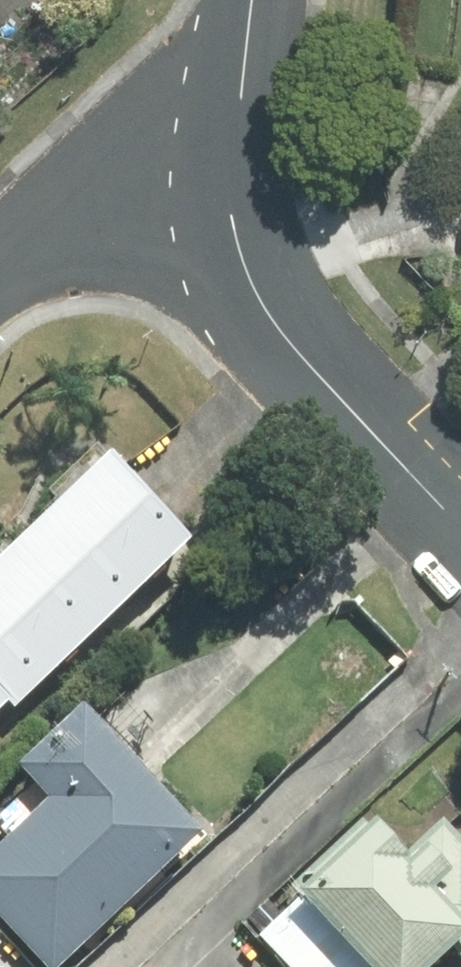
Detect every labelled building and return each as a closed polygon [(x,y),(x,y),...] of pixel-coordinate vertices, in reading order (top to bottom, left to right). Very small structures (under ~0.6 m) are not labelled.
[(7,710),(185,539),(105,456),(0,557),(0,706),(7,710)] [(52,966),(55,966),(202,829),(85,704),(23,762),(54,795),(0,845),(0,912),(52,966)] [(300,889),(375,966),(427,966),(450,945),(460,935),(460,913),(459,911),(460,886),(460,835),(443,816),(409,849),(377,816),(300,889)] [(460,957),(460,935),(450,945),(460,957)]
